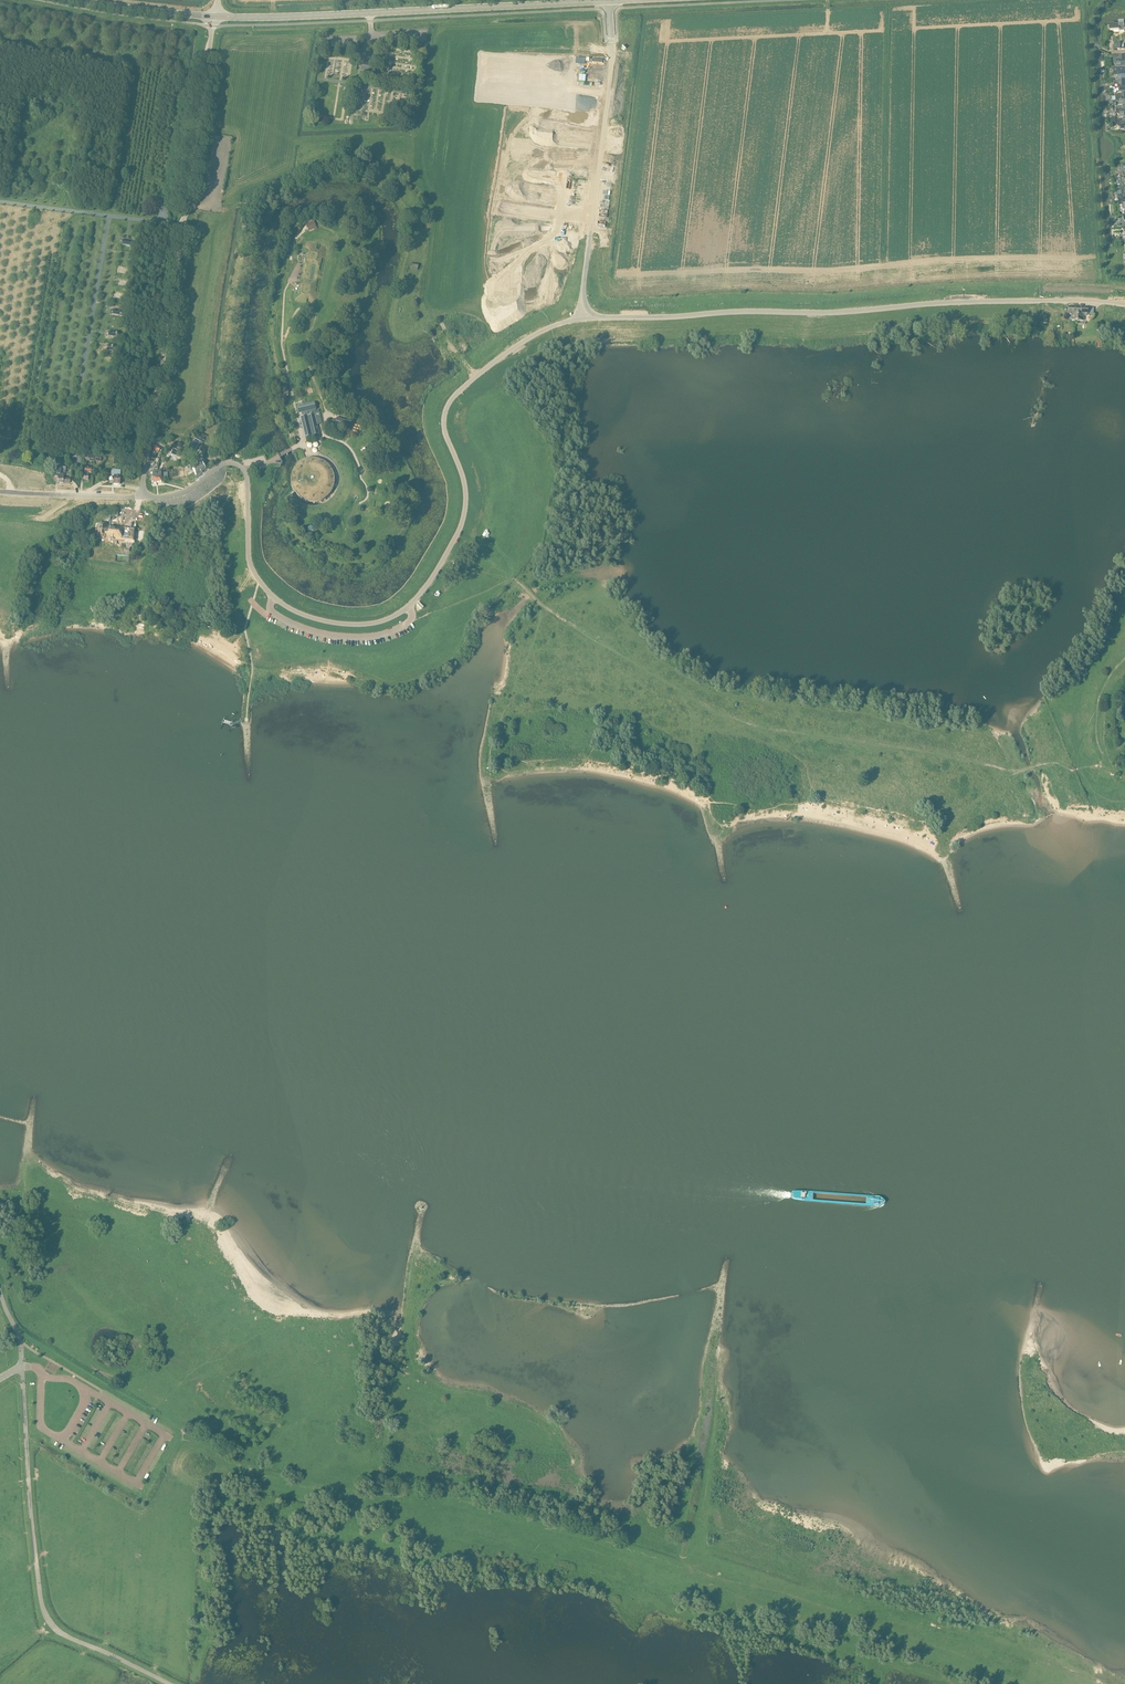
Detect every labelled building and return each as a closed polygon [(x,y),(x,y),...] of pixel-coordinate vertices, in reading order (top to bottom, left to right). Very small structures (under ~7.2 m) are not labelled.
[(1124,32),(1124,31),(1124,24),(1124,25),(1119,25),(1109,25),(1109,27),(1110,32),(1119,31),(1119,32),(1124,32)] [(1113,63),(1114,64),(1115,65),(1116,65),(1117,65),(1117,68),(1124,68),(1124,60),(1124,57),(1113,58),(1113,60),(1113,63)] [(370,73),(372,64),(363,63),(361,71),(370,73)] [(1114,75),(1115,76),(1116,77),(1117,77),(1118,77),(1118,81),(1124,80),(1124,69),(1114,70),(1114,73),(1114,75)] [(1115,87),(1115,89),(1116,90),(1118,90),(1119,90),(1119,93),(1124,93),(1124,82),(1115,82),(1115,85),(1115,87)] [(1116,100),(1116,101),(1117,102),(1119,102),(1120,102),(1120,106),(1124,105),(1124,94),(1115,95),(1116,98),(1116,100)] [(1117,112),(1117,114),(1118,115),(1119,115),(1120,115),(1121,118),(1124,118),(1124,107),(1116,107),(1116,110),(1117,112)] [(344,162),(351,160),(348,153),(341,156),(344,162)] [(377,167),(380,159),(374,156),(370,164),(377,167)] [(248,237),(249,227),(242,226),(241,236),(248,237)] [(409,269),(418,270),(419,263),(410,262),(409,269)] [(1072,320),(1078,320),(1079,308),(1069,307),(1069,315),(1073,315),(1072,320)] [(1088,308),(1079,308),(1078,320),(1083,321),(1084,316),(1088,316),(1088,308)] [(513,349),(518,356),(523,352),(518,345),(513,349)] [(460,364),(462,367),(457,373),(457,374),(463,367),(458,362),(451,364),(458,362),(460,364)] [(315,411),(315,410),(316,410),(315,407),(314,403),(298,407),(300,413),(302,413),(302,415),(303,417),(301,418),(305,437),(311,436),(315,435),(319,434),(317,425),(322,423),(319,410),(318,410),(315,411)] [(337,419),(334,426),(348,430),(348,429),(350,424),(351,422),(337,418),(337,419)] [(200,442),(195,439),(191,445),(197,448),(200,442)] [(179,451),(173,449),(170,454),(177,457),(179,451)] [(335,482),(335,478),(334,474),(332,470),(330,467),(328,464),(323,461),(320,460),(316,459),(312,459),(310,459),(308,459),(305,460),(302,461),(299,464),(296,466),(294,469),(293,472),(292,476),(291,479),(291,483),(292,486),(293,490),(295,492),(296,494),(299,497),(302,500),(307,502),(311,502),(315,502),(319,501),(324,500),(328,496),(331,493),(333,490),(334,486),(335,482)] [(197,467),(193,470),(196,475),(205,469),(202,464),(201,464),(199,462),(195,464),(197,467)] [(244,477),(243,473),(240,470),(236,468),(232,466),(227,466),(224,467),(220,469),(221,470),(224,468),(228,467),(231,467),(236,468),(240,470),(242,473),(244,477)] [(376,466),(363,466),(362,471),(362,476),(376,477),(376,466)] [(66,468),(61,468),(56,467),(55,477),(57,477),(57,483),(63,483),(63,476),(65,476),(66,468)] [(93,474),(94,469),(85,468),(84,473),(83,480),(88,480),(88,473),(93,474)] [(134,529),(122,528),(106,526),(99,525),(98,537),(105,538),(105,537),(115,538),(114,539),(133,541),(134,529)]
